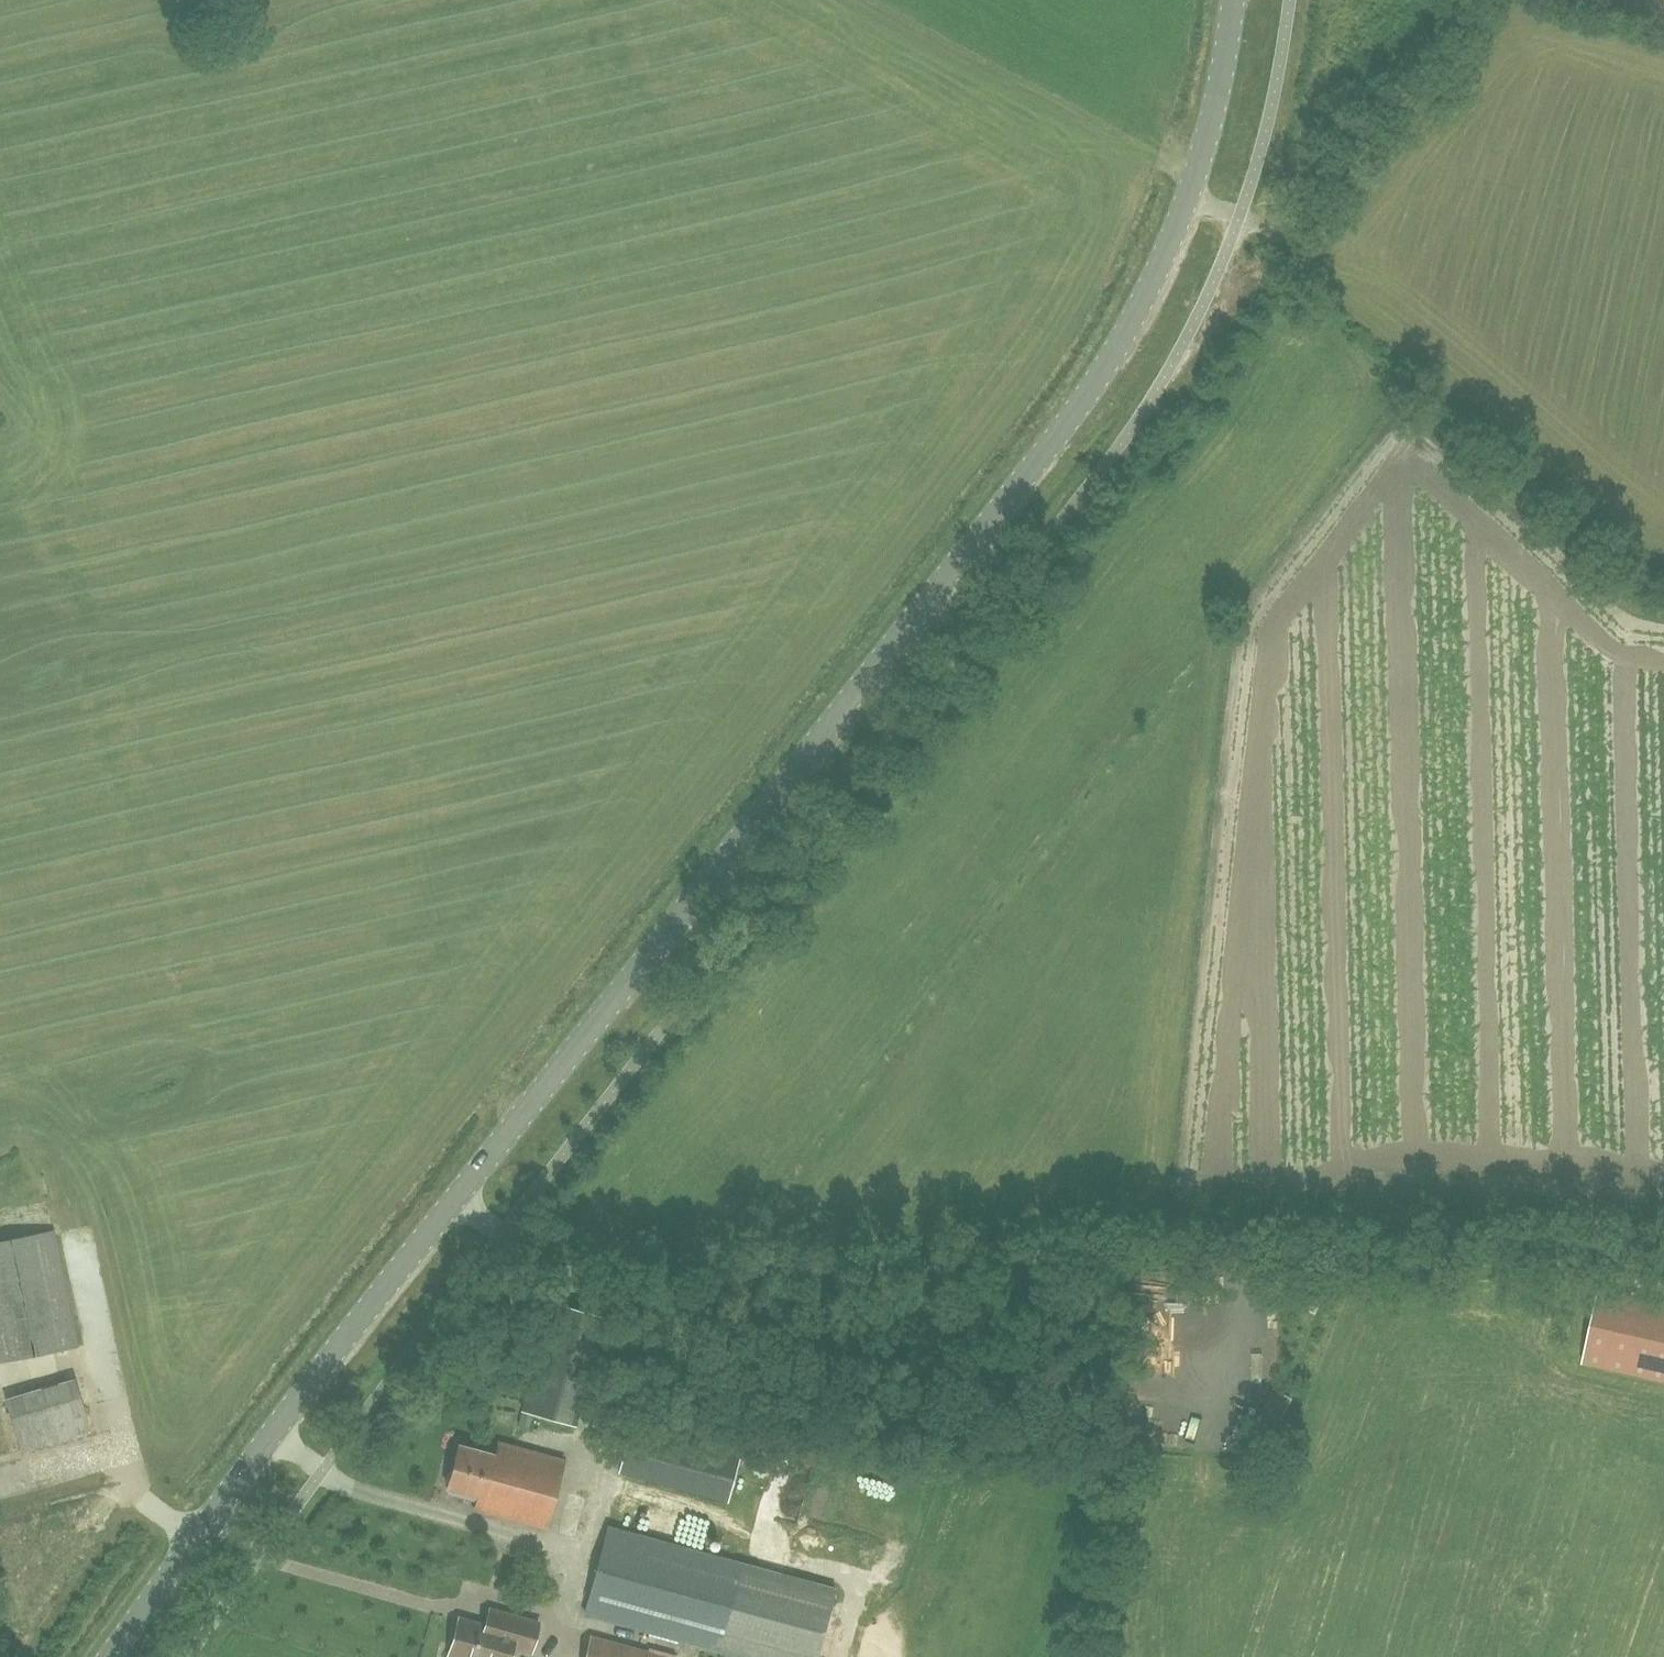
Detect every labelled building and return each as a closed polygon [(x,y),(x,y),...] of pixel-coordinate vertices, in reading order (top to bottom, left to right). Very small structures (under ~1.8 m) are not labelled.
[(76,1346),(52,1231),(0,1242),(0,1362),(76,1346)] [(1577,1356),(1663,1373),(1663,1298),(1591,1284),(1577,1356)] [(552,1303),(522,1410),(575,1425),(605,1317),(552,1303)] [(4,1399),(19,1450),(87,1431),(73,1380),(4,1399)] [(632,1420),(618,1472),(726,1502),(740,1449),(632,1420)] [(53,1472),(85,1456),(77,1441),(45,1457),(53,1472)] [(458,1445),(446,1487),(478,1496),(474,1508),(546,1528),(564,1461),(498,1443),(495,1455),(458,1445)] [(101,1459),(45,1479),(59,1517),(115,1497),(101,1459)] [(17,1527),(11,1509),(0,1512),(0,1531),(17,1527)] [(584,1613),(745,1656),(815,1656),(833,1589),(607,1527),(584,1613)] [(483,1627),(457,1620),(448,1656),(453,1656),(508,1656),(511,1647),(530,1652),(537,1624),(488,1610),(483,1627)] [(589,1635),(583,1656),(672,1656),(589,1635)]
